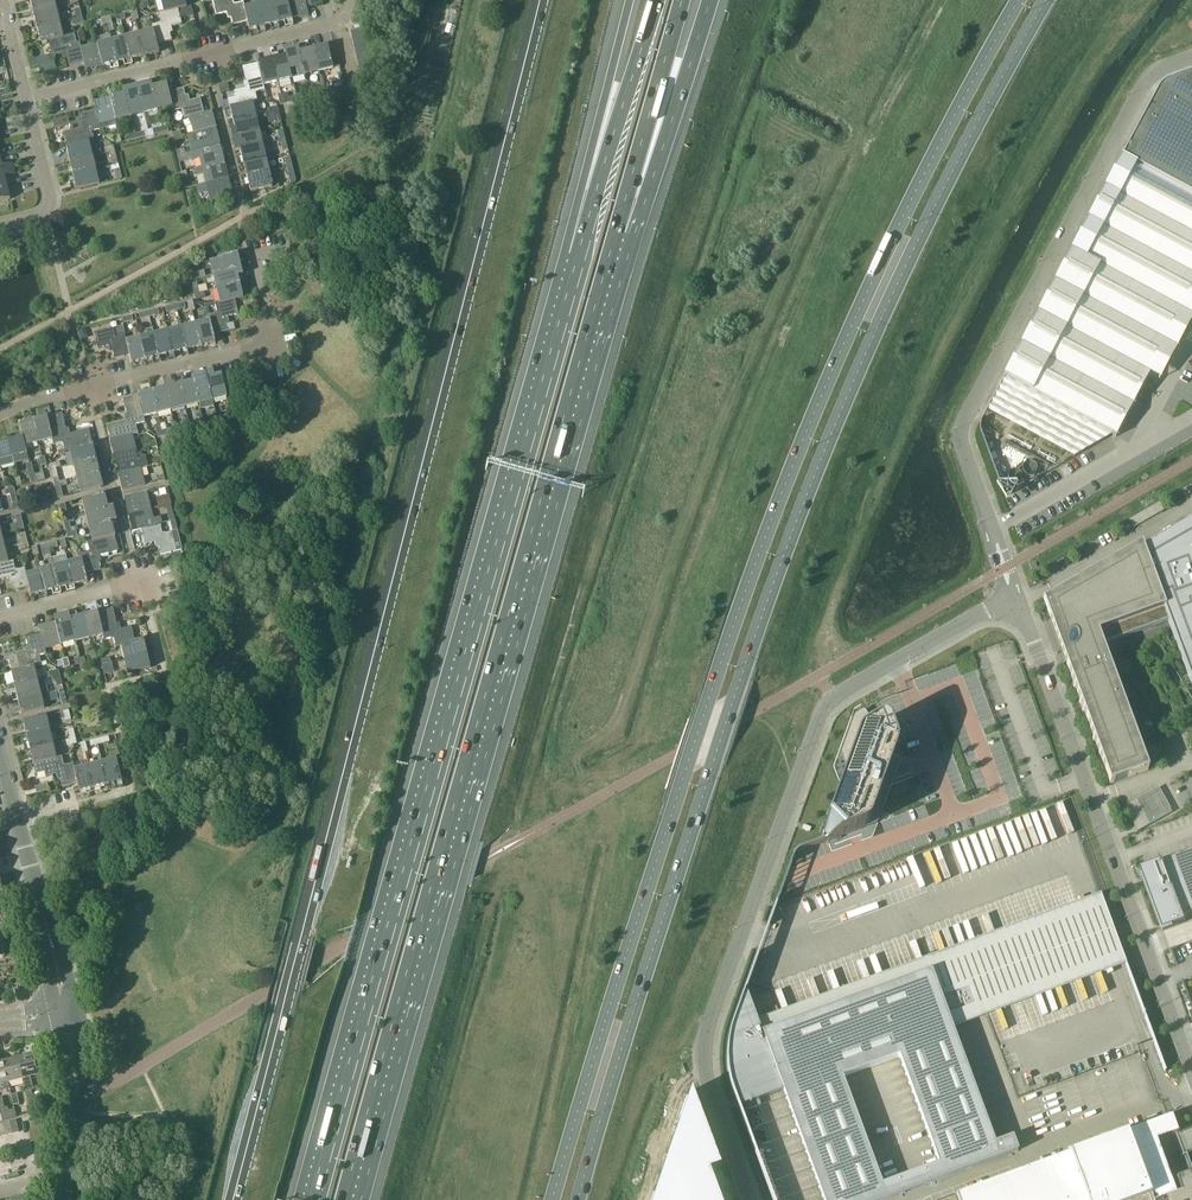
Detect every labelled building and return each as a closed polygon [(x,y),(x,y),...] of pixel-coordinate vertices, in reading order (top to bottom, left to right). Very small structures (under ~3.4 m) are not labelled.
[(34,15),(57,9),(54,0),(30,0),(34,15)] [(164,12),(179,9),(187,7),(186,0),(161,0),(164,12)] [(245,8),(244,2),(235,4),(233,0),(213,0),(213,1),(217,16),(227,13),(228,15),(230,15),(233,26),(248,22),(245,8)] [(278,23),(292,20),(287,0),(276,0),(273,1),(278,23)] [(307,8),(306,8),(304,0),(287,0),(292,20),(309,16),(307,8)] [(264,27),(278,23),(273,1),(259,4),(264,27)] [(259,4),(245,8),(248,22),(250,30),(264,27),(259,4)] [(37,28),(60,23),(57,9),(34,15),(37,28)] [(179,9),(164,12),(159,13),(161,22),(152,24),(153,30),(157,44),(158,44),(172,40),(170,30),(173,29),(172,27),(182,24),(179,9)] [(63,37),(60,23),(37,28),(40,43),(49,41),(49,40),(63,37)] [(351,31),(352,38),(366,35),(364,28),(351,31)] [(140,33),(145,56),(160,52),(158,44),(157,44),(153,30),(140,33)] [(140,33),(126,37),(131,59),(145,56),(140,33)] [(63,37),(49,40),(49,41),(53,56),(63,53),(64,55),(66,55),(69,65),(71,65),(85,62),(81,47),(82,47),(80,42),(77,43),(75,34),(69,35),(64,36),(63,37)] [(368,41),(366,35),(352,38),(354,45),(368,41)] [(131,59),(126,37),(112,40),(117,62),(131,59)] [(117,62),(112,40),(98,43),(104,65),(117,62)] [(354,45),(355,51),(369,48),(368,41),(354,45)] [(85,62),(87,70),(104,65),(98,43),(82,47),(81,47),(85,62)] [(328,45),(314,49),(319,71),(333,68),(332,64),(339,62),(335,48),(329,50),(328,45)] [(286,55),(291,78),(305,75),(300,52),(299,47),(284,51),(285,56),(286,55)] [(357,58),(371,55),(369,48),(355,51),(357,58)] [(300,52),(305,75),(319,71),(314,49),(300,52)] [(285,56),(272,59),(277,81),(291,78),(286,55),(285,56)] [(357,58),(359,66),(373,62),(371,55),(357,58)] [(272,59),(258,62),(258,63),(264,85),(277,81),(272,59)] [(54,60),(39,64),(41,72),(56,69),(54,60)] [(374,69),(373,62),(359,66),(361,72),(374,69)] [(229,99),(228,99),(230,108),(253,102),(253,103),(258,101),(256,92),(265,90),(264,85),(258,63),(244,67),(245,74),(247,82),(244,82),(245,88),(235,91),(236,97),(229,99)] [(376,76),(374,69),(361,72),(362,79),(376,76)] [(1004,377),(1116,437),(1191,294),(1191,73),(1167,82),(1164,84),(1162,85),(1160,87),(1158,89),(1157,92),(1004,377)] [(378,84),(376,76),(362,79),(364,87),(378,84)] [(144,113),(158,109),(152,87),(153,87),(152,82),(137,85),(139,90),(144,113)] [(158,109),(172,106),(169,92),(169,91),(167,83),(153,87),(152,87),(158,109)] [(221,93),(229,91),(227,83),(219,85),(221,93)] [(131,116),(144,113),(139,90),(137,85),(123,89),(124,93),(125,93),(130,116),(131,116)] [(185,118),(190,117),(190,116),(205,113),(204,112),(201,98),(190,100),(189,98),(187,98),(185,88),(169,91),(169,92),(172,106),(173,111),(183,109),(185,118)] [(117,119),(130,116),(125,93),(124,93),(111,97),(117,119)] [(117,119),(111,97),(94,101),(96,109),(97,109),(100,124),(100,123),(101,129),(108,127),(109,128),(118,125),(117,119)] [(253,102),(230,108),(234,122),(256,117),(253,103),(253,102)] [(72,133),(64,135),(67,146),(74,144),(74,145),(89,141),(89,142),(95,140),(93,131),(101,129),(100,123),(100,124),(97,109),(96,109),(81,113),(83,120),(70,123),(70,124),(69,124),(70,127),(71,130),(71,129),(72,133)] [(212,110),(204,112),(205,113),(190,116),(190,117),(194,133),(217,128),(212,110)] [(68,116),(52,120),(54,128),(70,124),(68,116)] [(232,130),(230,130),(230,131),(232,137),(234,137),(260,130),(256,117),(234,122),(235,129),(232,130)] [(217,128),(194,133),(194,134),(188,135),(192,151),(198,150),(221,144),(217,128)] [(263,144),(260,130),(232,137),(236,151),(240,150),(263,144)] [(66,146),(70,161),(93,155),(89,142),(89,141),(74,145),(74,144),(67,146),(66,146)] [(221,145),(221,144),(198,150),(192,151),(192,152),(191,152),(192,160),(200,158),(202,166),(225,161),(221,145)] [(244,164),(266,158),(263,144),(240,150),(244,164)] [(93,156),(93,155),(70,161),(73,175),(96,169),(93,156)] [(266,158),(244,164),(247,177),(270,172),(266,158)] [(204,174),(206,183),(229,177),(225,161),(202,166),(194,169),(196,176),(204,174)] [(292,166),(287,167),(287,168),(289,177),(290,182),(296,181),(294,176),(292,167),(292,166)] [(96,170),(96,169),(73,175),(76,189),(99,184),(96,170)] [(270,172),(247,177),(251,192),(279,185),(275,171),(270,172)] [(206,183),(197,185),(199,194),(208,192),(210,200),(233,195),(229,178),(229,177),(206,183)] [(0,186),(0,201),(11,199),(7,185),(0,186)] [(210,260),(214,274),(236,269),(233,255),(210,260)] [(240,283),(236,269),(214,274),(217,289),(240,283)] [(243,297),(240,283),(217,289),(220,302),(235,299),(243,297)] [(208,315),(210,320),(214,335),(229,331),(226,320),(229,319),(228,317),(239,314),(235,299),(220,302),(215,304),(215,305),(217,312),(209,314),(208,315)] [(215,302),(204,305),(207,315),(208,315),(209,314),(208,309),(209,307),(215,305),(215,304),(215,302)] [(210,320),(195,324),(201,346),(215,343),(214,335),(210,320)] [(181,327),(187,350),(201,346),(195,324),(181,327)] [(81,340),(89,337),(85,327),(78,329),(81,340)] [(173,353),(187,350),(181,327),(167,330),(173,353)] [(115,359),(130,355),(126,340),(125,335),(116,337),(114,328),(94,333),(98,349),(108,346),(109,349),(112,348),(115,359)] [(147,335),(140,337),(146,360),(159,357),(153,334),(154,334),(153,328),(146,330),(147,335)] [(153,334),(159,357),(173,353),(167,330),(154,334),(153,334)] [(140,337),(126,340),(130,355),(132,363),(146,360),(140,337)] [(206,372),(207,377),(213,400),(227,397),(222,374),(215,376),(213,370),(206,372)] [(213,400),(207,377),(206,372),(192,376),(193,381),(199,404),(213,400)] [(185,407),(199,404),(193,381),(179,384),(185,407)] [(179,384),(166,388),(171,410),(185,407),(179,384)] [(158,414),(171,410),(166,388),(152,391),(158,414)] [(143,417),(144,417),(158,414),(152,391),(138,394),(138,395),(137,395),(139,403),(140,403),(143,417)] [(110,440),(118,438),(133,434),(133,435),(138,434),(136,425),(145,423),(144,417),(143,417),(140,403),(139,403),(137,395),(123,398),(127,417),(125,418),(125,420),(106,425),(110,440)] [(62,413),(48,416),(50,424),(49,425),(53,439),(52,439),(54,445),(63,443),(64,449),(65,451),(70,450),(85,446),(92,444),(93,444),(89,429),(70,434),(70,431),(67,432),(62,413)] [(47,416),(34,420),(39,442),(52,439),(53,439),(49,425),(50,424),(48,416),(47,416)] [(19,423),(22,437),(23,437),(25,446),(26,446),(39,442),(34,420),(19,423)] [(110,440),(114,457),(137,451),(133,435),(133,434),(118,438),(110,440)] [(22,437),(9,440),(15,463),(29,459),(26,446),(25,446),(23,437),(22,437)] [(9,440),(0,442),(0,464),(1,466),(14,463),(15,463),(9,440)] [(96,458),(93,444),(92,444),(85,446),(70,450),(74,464),(96,458)] [(137,453),(137,451),(114,457),(118,473),(141,468),(149,466),(146,455),(142,456),(141,452),(137,453)] [(74,464),(77,477),(100,472),(96,458),(74,464)] [(1035,473),(1037,472),(1038,470),(1039,468),(1040,466),(1039,463),(1038,461),(1036,460),(1034,459),(1031,459),(1029,460),(1027,461),(1026,464),(1025,466),(1026,468),(1027,470),(1028,472),(1030,473),(1033,473),(1035,473)] [(1018,481),(1020,481),(1022,479),(1023,478),(1024,475),(1024,473),(1024,471),(1022,469),(1020,467),(1017,467),(1015,467),(1013,468),(1011,470),(1010,472),(1010,474),(1011,477),(1012,479),(1013,480),(1016,481),(1018,481)] [(141,468),(118,473),(122,491),(145,485),(141,468)] [(103,486),(100,472),(77,477),(81,492),(103,486)] [(128,514),(151,509),(147,492),(124,498),(128,514)] [(109,508),(109,507),(105,493),(83,499),(86,513),(109,508)] [(169,496),(160,498),(161,505),(171,503),(169,496)] [(69,518),(68,517),(67,513),(65,503),(60,505),(63,519),(69,518)] [(109,508),(86,513),(89,527),(112,522),(117,521),(113,506),(109,507),(109,508)] [(133,532),(141,530),(156,526),(155,525),(161,524),(162,524),(161,517),(154,519),(151,509),(128,514),(133,532)] [(69,518),(63,519),(67,533),(72,531),(70,522),(74,521),(73,516),(68,517),(69,518)] [(1143,549),(1141,545),(1043,601),(1110,784),(1148,770),(1102,646),(1168,622),(1191,687),(1191,521),(1143,549)] [(112,522),(89,527),(93,541),(107,537),(107,538),(115,536),(112,522)] [(156,526),(141,530),(145,545),(155,542),(156,545),(158,544),(161,555),(177,551),(182,549),(177,530),(173,531),(172,531),(163,533),(161,524),(155,525),(156,526)] [(82,558),(86,573),(101,569),(98,558),(101,558),(101,555),(119,551),(115,536),(107,538),(107,537),(93,541),(87,542),(89,551),(81,553),(82,559),(82,558)] [(0,549),(0,564),(9,562),(8,561),(5,548),(0,549)] [(66,554),(52,558),(54,565),(60,588),(74,585),(68,562),(66,554)] [(88,581),(86,573),(82,558),(82,559),(68,562),(74,585),(88,581)] [(8,578),(9,580),(12,580),(14,591),(29,587),(30,587),(26,572),(27,572),(25,568),(25,567),(23,567),(22,567),(16,569),(16,568),(15,569),(14,563),(15,563),(14,562),(14,560),(13,560),(8,561),(9,562),(0,564),(0,580),(8,578)] [(46,592),(60,588),(54,565),(40,569),(46,592)] [(30,587),(29,587),(31,595),(46,592),(40,569),(27,572),(26,572),(30,587)] [(114,608),(98,612),(103,634),(104,640),(114,638),(116,647),(121,645),(135,641),(132,626),(121,629),(121,626),(118,627),(114,608)] [(90,638),(103,634),(98,612),(84,615),(89,638),(90,638)] [(75,641),(70,619),(69,613),(54,617),(55,622),(56,622),(62,644),(75,641)] [(84,615),(70,619),(75,641),(76,641),(89,638),(84,615)] [(45,648),(62,644),(56,622),(55,622),(39,626),(40,632),(41,635),(44,648),(45,648)] [(46,654),(45,648),(44,648),(41,635),(26,638),(29,649),(26,650),(27,652),(8,656),(12,671),(20,669),(20,670),(34,666),(34,667),(39,666),(40,667),(47,666),(46,662),(41,663),(40,656),(46,654)] [(121,645),(125,659),(147,653),(144,639),(135,641),(121,645)] [(151,668),(147,653),(125,659),(128,673),(151,668)] [(11,671),(15,686),(37,680),(34,667),(34,666),(20,670),(20,669),(12,671),(11,671)] [(37,680),(15,686),(18,700),(41,694),(46,693),(49,692),(47,685),(44,686),(39,687),(37,681),(37,680)] [(44,709),(41,694),(18,700),(22,714),(44,709)] [(821,840),(820,844),(828,841),(829,841),(862,829),(863,824),(869,826),(876,823),(877,823),(877,822),(878,822),(878,821),(879,821),(879,820),(884,806),(883,806),(877,803),(884,783),(885,784),(886,783),(887,783),(887,782),(888,782),(888,781),(888,780),(888,779),(887,778),(886,777),(893,757),(895,758),(895,757),(896,757),(894,756),(896,750),(897,749),(897,748),(897,746),(897,745),(897,744),(896,742),(889,723),(889,722),(888,721),(887,721),(887,720),(886,720),(885,719),(884,719),(883,719),(882,720),(881,720),(873,725),(873,723),(872,724),(871,724),(866,715),(865,714),(864,713),(862,714),(856,717),(855,718),(854,720),(843,751),(842,753),(843,754),(847,766),(847,768),(847,769),(841,786),(841,787),(840,786),(821,840)] [(27,735),(50,730),(46,715),(23,721),(27,735)] [(30,749),(53,744),(50,730),(27,735),(30,749)] [(56,758),(56,757),(53,744),(30,749),(34,764),(42,762),(42,761),(56,758)] [(62,787),(78,783),(75,768),(73,763),(64,765),(62,756),(56,757),(56,758),(42,761),(42,762),(34,764),(36,774),(45,772),(46,777),(56,774),(57,776),(59,776),(62,787)] [(102,762),(107,784),(122,781),(116,758),(102,762)] [(88,765),(94,788),(107,784),(102,762),(89,765),(88,765)] [(75,768),(78,783),(80,791),(94,788),(88,765),(75,768)] [(47,783),(35,787),(37,793),(49,790),(47,783)] [(1137,799),(1124,807),(1138,831),(1151,824),(1173,812),(1159,787),(1137,799)] [(1141,869),(1143,876),(1149,892),(1155,907),(1161,924),(1163,927),(1164,930),(1187,922),(1185,917),(1191,914),(1191,851),(1164,861),(1141,869)] [(905,1192),(900,1179),(900,1178),(882,1185),(866,1141),(842,1077),(899,1056),(919,1110),(939,1164),(921,1170),(921,1171),(926,1184),(931,1183),(935,1181),(1010,1154),(1014,1152),(1018,1151),(1018,1150),(1013,1137),(1013,1136),(995,1143),(993,1138),(986,1118),(985,1116),(982,1107),(953,1028),(952,1026),(948,1016),(977,1005),(970,986),(941,997),(931,970),(879,989),(876,990),(875,990),(868,993),(865,994),(857,997),(835,1005),(828,1008),(825,1009),(817,1012),(814,1013),(784,1024),(776,1027),(774,1028),(773,1028),(762,1032),(763,1036),(764,1040),(781,1085),(783,1090),(783,1091),(784,1091),(803,1143),(816,1178),(816,1180),(824,1199),(884,1199),(902,1193),(905,1192)] [(779,1012),(777,1006),(771,1008),(773,1014),(774,1015),(779,1012)] [(17,1058),(22,1078),(23,1078),(28,1102),(34,1100),(31,1091),(34,1090),(31,1076),(36,1075),(38,1085),(48,1083),(41,1054),(32,1056),(32,1054),(17,1058)] [(3,1061),(8,1082),(22,1078),(17,1058),(3,1061)] [(0,1062),(0,1091),(10,1089),(8,1082),(3,1061),(0,1062)] [(709,1173),(720,1169),(691,1090),(686,1105),(685,1104),(678,1125),(679,1125),(653,1199),(719,1199),(709,1173)] [(11,1095),(14,1105),(19,1104),(17,1093),(11,1095)] [(52,1112),(50,1104),(44,1106),(45,1113),(52,1112)] [(16,1120),(10,1122),(12,1134),(19,1132),(16,1120)] [(10,1122),(3,1123),(6,1135),(12,1134),(10,1122)] [(1150,1192),(1127,1131),(956,1194),(959,1199),(1153,1199),(1150,1192)] [(106,1140),(114,1141),(118,1141),(119,1134),(107,1133),(106,1140)] [(1176,1178),(1181,1192),(1159,1199),(1191,1199),(1191,1172),(1176,1178)]
